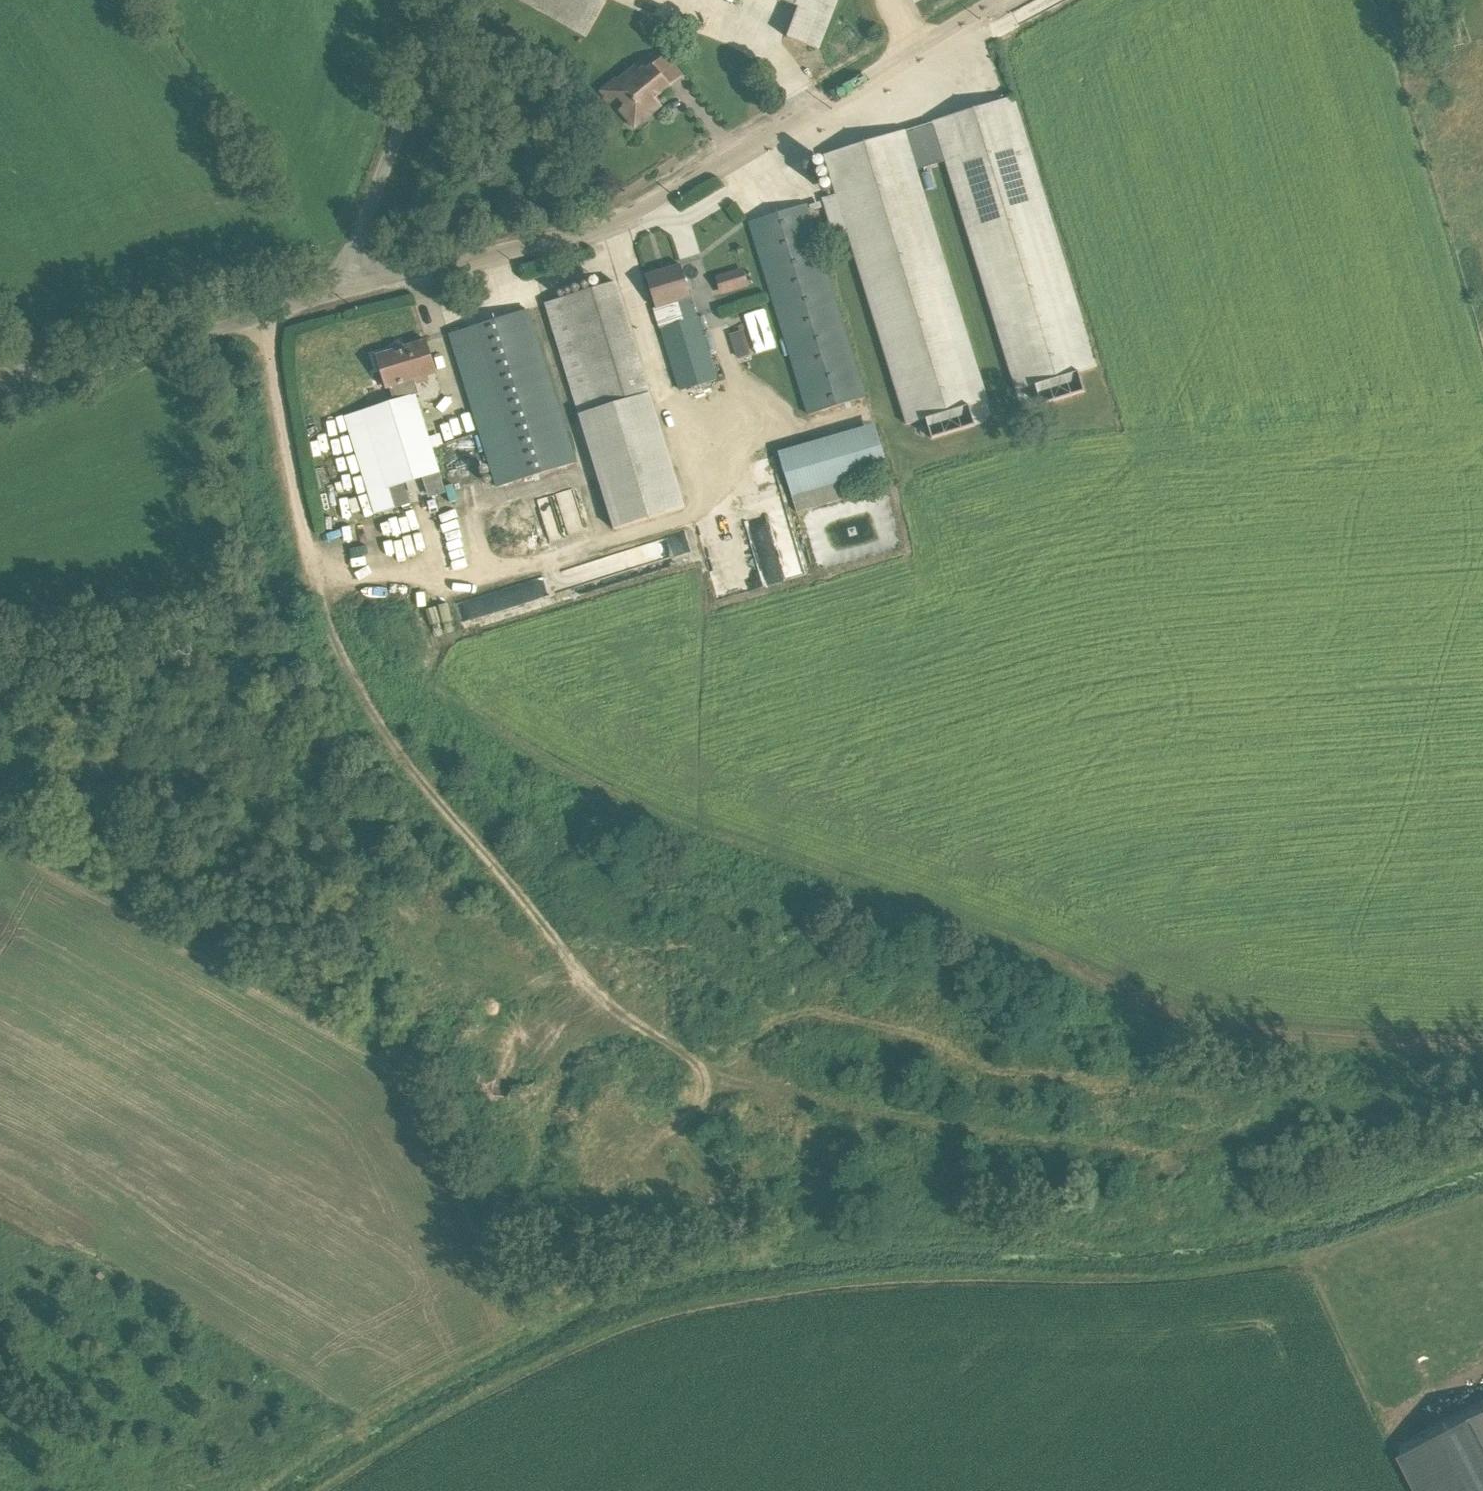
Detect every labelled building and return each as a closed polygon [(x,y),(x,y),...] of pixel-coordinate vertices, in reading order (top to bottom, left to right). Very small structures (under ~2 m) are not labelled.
[(798,8),(786,39),(817,51),(837,0),(777,0),(798,8)] [(597,92),(608,105),(617,100),(623,107),(618,111),(631,127),(644,116),(647,118),(660,108),(654,99),(680,78),(663,57),(645,70),(643,67),(638,71),(633,66),(616,81),(614,79),(597,92)] [(1095,367),(1096,367),(1013,97),(823,156),(822,156),(834,195),(820,199),(832,238),(833,240),(846,235),(905,426),(987,400),(916,171),(943,163),(1014,392),(1014,393),(1095,367)] [(808,414),(865,399),(804,206),(749,223),(808,414)] [(648,273),(679,265),(669,230),(639,238),(648,273)] [(652,310),(658,330),(696,318),(690,299),(689,299),(679,266),(645,277),(654,309),(652,310)] [(741,269),(714,277),(719,296),(747,288),(741,269)] [(615,283),(544,307),(612,530),(613,531),(682,509),(683,508),(615,283)] [(741,360),(779,347),(765,308),(727,322),(741,360)] [(528,311),(447,335),(494,488),(575,464),(528,311)] [(660,330),(678,393),(716,380),(697,318),(660,330)] [(362,412),(386,490),(404,486),(421,480),(439,475),(415,396),(418,395),(415,386),(428,382),(428,379),(436,376),(425,342),(405,347),(403,351),(396,354),(392,352),(375,357),(385,391),(388,390),(392,402),(362,412)] [(344,418),(374,515),(410,504),(404,486),(386,490),(362,412),(344,418)] [(887,469),(873,425),(777,453),(795,514),(841,501),(836,485),(838,484),(887,469)] [(428,499),(445,493),(439,475),(421,480),(428,499)] [(559,498),(569,532),(583,528),(573,494),(559,498)] [(666,536),(666,538),(622,551),(627,566),(687,549),(684,537),(690,535),(688,529),(666,536)] [(464,620),(551,598),(547,578),(459,600),(464,620)] [(1394,1461),(1410,1490),(1482,1490),(1482,1415),(1394,1461)]
